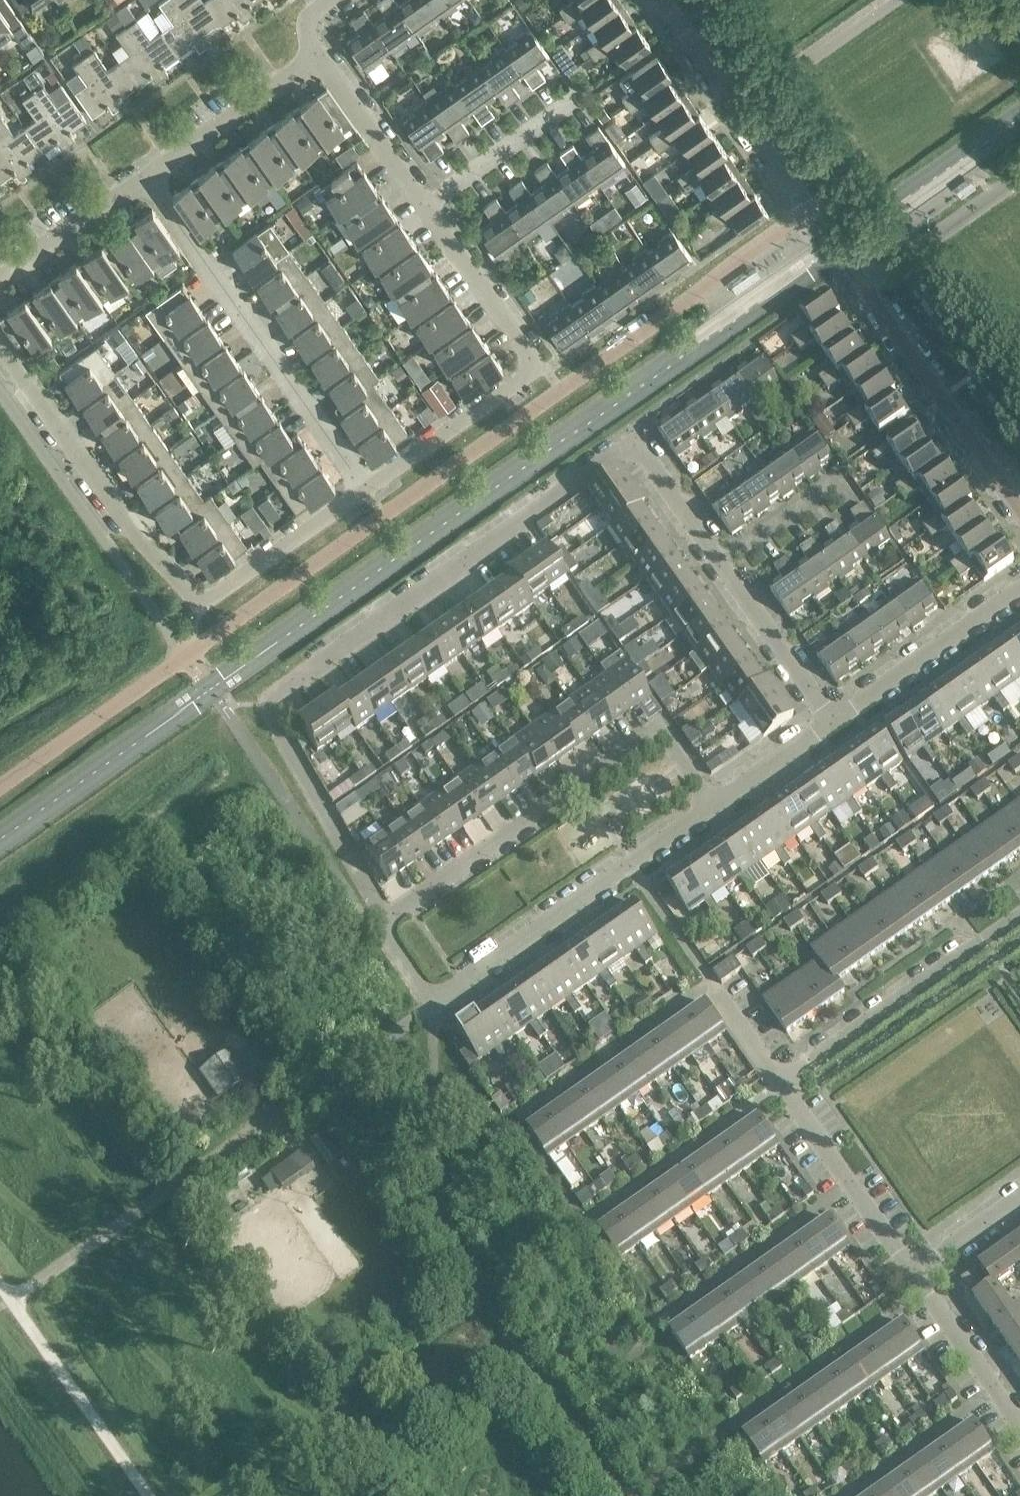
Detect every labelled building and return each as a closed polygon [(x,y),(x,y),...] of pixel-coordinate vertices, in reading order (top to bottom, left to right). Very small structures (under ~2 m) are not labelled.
[(5,0),(0,0),(0,43),(13,33),(22,46),(32,38),(5,0)] [(40,0),(13,0),(22,13),(40,0)] [(152,18),(161,31),(178,55),(194,44),(199,51),(204,47),(171,0),(163,0),(158,3),(163,10),(152,18)] [(204,47),(210,43),(206,36),(221,25),(204,0),(202,2),(201,0),(171,0),(204,47)] [(204,0),(221,25),(237,14),(242,21),(248,16),(236,0),(204,0)] [(248,16),(254,12),(249,6),(257,0),(236,0),(248,16)] [(390,49),(392,52),(406,42),(404,39),(416,31),(398,6),(394,0),(379,0),(376,2),(383,12),(386,10),(388,13),(373,24),(390,49)] [(416,31),(418,34),(432,24),(430,21),(441,13),(432,0),(407,0),(398,6),(416,31)] [(441,13),(443,16),(457,6),(455,3),(460,0),(432,0),(441,13)] [(522,9),(529,5),(526,0),(516,0),(522,9)] [(558,9),(563,16),(585,0),(571,0),(558,9)] [(618,0),(585,0),(563,16),(568,23),(583,12),(592,25),(621,4),(618,0)] [(126,4),(115,12),(161,77),(167,73),(163,66),(178,55),(161,31),(150,38),(126,4)] [(635,24),(621,4),(592,25),(601,38),(586,48),(591,55),(635,24)] [(379,57),(390,49),(373,24),(363,11),(350,20),(357,30),(361,28),(363,31),(347,43),(366,70),(381,60),(379,57)] [(473,14),(472,19),(475,23),(482,18),(477,11),(473,14)] [(115,12),(105,19),(129,53),(118,61),(135,86),(151,75),(155,81),(161,77),(115,12)] [(591,55),(581,62),(586,69),(611,51),(620,65),(649,44),(635,24),(591,55)] [(505,50),(523,75),(532,88),(545,79),(538,69),(535,71),(532,68),(549,56),(529,28),(515,39),(517,42),(505,50)] [(83,35),(72,42),(82,57),(118,108),(124,103),(119,97),(135,86),(118,61),(107,69),(83,35)] [(480,68),(497,93),(506,106),(519,97),(513,87),(509,89),(507,86),(523,75),(505,50),(503,47),(489,57),(491,60),(480,68)] [(656,54),(627,75),(619,80),(628,94),(621,99),(626,105),(670,74),(656,54)] [(118,108),(82,57),(72,64),(77,72),(66,80),(91,117),(108,105),(112,112),(118,108)] [(454,86),(472,111),(481,124),(494,114),(487,105),(484,107),(481,104),(497,93),(480,68),(478,65),(464,75),(466,78),(454,86)] [(33,71),(22,78),(32,92),(68,143),(74,139),(69,132),(85,121),(60,83),(47,92),(33,71)] [(684,94),(670,74),(626,105),(631,112),(646,102),(655,114),(684,94)] [(429,104),(446,129),(455,142),(468,132),(462,123),(458,125),(456,122),(472,111),(454,86),(452,83),(438,93),(440,96),(429,104)] [(353,125),(326,87),(300,105),(326,143),(353,125)] [(68,143),(32,92),(21,99),(35,119),(24,127),(42,152),(57,141),(62,147),(68,143)] [(698,113),(684,94),(655,114),(664,127),(649,138),(654,145),(698,113)] [(415,114),(403,122),(420,147),(421,146),(430,160),(443,150),(436,141),(433,143),(430,140),(446,129),(429,104),(427,101),(413,111),(415,114)] [(326,143),(300,105),(274,123),(301,161),(326,143)] [(602,107),(595,112),(602,122),(609,117),(602,107)] [(712,133),(698,113),(654,145),(659,152),(674,141),(683,154),(712,133)] [(25,173),(31,169),(26,163),(42,152),(24,127),(13,135),(0,116),(0,138),(25,173)] [(615,119),(604,127),(614,141),(625,133),(615,119)] [(301,161),(274,123),(249,141),(275,179),(301,161)] [(581,158),(599,183),(601,186),(615,176),(613,173),(625,164),(598,127),(585,136),(592,146),(595,144),(597,147),(581,158)] [(726,153),(712,133),(683,154),(692,166),(676,177),(681,184),(726,153)] [(0,138),(0,181),(14,171),(19,178),(25,173),(0,138)] [(275,179),(249,141),(223,159),(250,197),(275,179)] [(556,176),(573,201),(576,204),(589,194),(587,191),(599,183),(581,158),(572,145),(559,154),(566,164),(569,162),(572,165),(556,176)] [(739,172),(726,153),(681,184),(686,191),(701,180),(710,193),(739,172)] [(250,197),(223,159),(198,177),(224,215),(250,197)] [(319,189),(338,215),(375,188),(357,162),(319,189)] [(530,194),(548,219),(550,222),(564,212),(562,209),(573,201),(556,176),(547,163),(534,172),(541,182),(544,180),(546,183),(530,194)] [(753,192),(739,172),(710,193),(719,206),(704,216),(709,223),(753,192)] [(224,215),(198,177),(172,195),(198,233),(224,215)] [(505,212),(522,237),(525,240),(538,230),(536,227),(548,219),(530,194),(521,181),(508,190),(515,200),(518,198),(521,201),(505,212)] [(637,185),(627,193),(635,204),(646,197),(637,185)] [(393,214),(375,188),(338,215),(355,240),(393,214)] [(768,212),(753,192),(709,223),(714,230),(729,219),(738,233),(768,212)] [(305,196),(295,203),(302,213),(312,206),(305,196)] [(511,245),(522,237),(505,212),(496,199),(483,208),(490,218),(493,216),(495,219),(479,230),(499,258),(513,248),(511,245)] [(677,205),(665,213),(671,221),(682,213),(677,205)] [(292,206),(284,211),(289,218),(297,212),(292,206)] [(178,247),(152,209),(126,228),(152,266),(160,276),(174,266),(166,256),(178,247)] [(309,209),(302,214),(309,223),(316,218),(309,209)] [(411,239),(393,214),(355,240),(373,266),(411,239)] [(597,218),(590,224),(597,234),(605,229),(597,218)] [(232,250),(251,276),(288,249),(270,223),(232,250)] [(584,228),(583,233),(588,241),(597,235),(589,224),(584,228)] [(152,266),(126,228),(100,246),(127,284),(152,266)] [(648,252),(665,277),(667,280),(677,273),(675,270),(691,259),(672,231),(657,241),(659,244),(648,252)] [(306,238),(309,243),(315,239),(312,234),(306,238)] [(429,265),(411,239),(373,266),(391,291),(429,265)] [(127,284),(100,246),(75,264),(101,302),(127,284)] [(558,250),(556,256),(560,262),(571,255),(565,246),(558,250)] [(306,275),(288,249),(251,276),(268,301),(306,275)] [(622,270),(640,295),(642,298),(652,291),(649,288),(665,277),(648,252),(646,249),(632,259),(634,262),(622,270)] [(330,263),(321,269),(327,278),(336,272),(330,263)] [(101,302),(75,264),(49,282),(76,320),(101,302)] [(447,290),(429,265),(391,291),(409,317),(447,290)] [(597,288),(614,313),(616,316),(626,309),(624,306),(640,295),(622,270),(620,267),(606,277),(608,280),(597,288)] [(324,300),(306,275),(268,301),(286,327),(324,300)] [(76,320),(49,282),(24,300),(50,337),(76,320)] [(145,311),(163,337),(201,311),(183,285),(145,311)] [(571,306),(589,331),(591,334),(601,327),(598,324),(614,313),(597,288),(595,285),(581,295),(583,298),(571,306)] [(529,289),(519,295),(526,305),(535,298),(529,289)] [(465,316),(447,290),(409,317),(427,342),(465,316)] [(790,339),(795,345),(839,314),(825,294),(796,315),(805,328),(790,339)] [(372,298),(368,297),(363,300),(368,308),(375,303),(372,298)] [(24,300),(0,316),(0,321),(24,356),(50,337),(24,300)] [(342,326),(324,300),(286,327),(304,353),(342,326)] [(557,316),(545,324),(565,352),(575,345),(573,342),(589,331),(571,306),(569,303),(555,313),(557,316)] [(219,336),(201,311),(163,337),(181,363),(219,336)] [(853,334),(839,314),(795,345),(800,352),(815,342),(824,354),(853,334)] [(483,341),(465,316),(427,342),(445,368),(483,341)] [(120,326),(127,335),(133,330),(126,322),(120,326)] [(360,351),(342,326),(304,353),(322,378),(360,351)] [(117,328),(111,332),(118,341),(124,337),(117,328)] [(867,353),(853,334),(824,354),(833,367),(818,378),(823,385),(867,353)] [(237,362),(219,336),(181,363),(199,388),(237,362)] [(501,367),(483,341),(445,368),(464,394),(501,367)] [(58,373),(76,399),(114,372),(96,346),(58,373)] [(150,346),(141,353),(145,360),(155,353),(150,346)] [(378,377),(360,351),(322,378),(340,404),(372,382),(378,377)] [(881,373),(867,353),(823,385),(828,391),(843,381),(852,394),(881,373)] [(735,376),(752,401),(754,404),(768,394),(766,391),(778,383),(759,355),(748,362),(751,365),(735,376)] [(138,358),(131,363),(139,374),(146,369),(138,358)] [(255,387),(237,362),(199,388),(217,414),(255,387)] [(34,369),(40,378),(48,373),(42,364),(34,369)] [(400,365),(391,371),(396,377),(405,371),(400,365)] [(132,398),(114,372),(76,399),(94,424),(132,398)] [(709,394),(727,419),(729,422),(743,412),(741,409),(752,401),(735,376),(733,373),(723,380),(725,383),(709,394)] [(895,393),(881,373),(852,394),(861,406),(845,417),(850,424),(895,393)] [(390,407),(372,382),(340,404),(334,408),(352,434),(390,407)] [(273,413),(255,387),(217,414),(235,439),(273,413)] [(141,392),(144,397),(151,392),(147,388),(141,392)] [(684,412),(701,437),(703,440),(717,430),(715,427),(727,419),(709,394),(707,391),(697,398),(700,401),(684,412)] [(909,413),(895,393),(850,424),(855,431),(870,420),(880,433),(909,413)] [(150,423),(132,398),(94,424),(112,450),(150,423)] [(408,433),(390,407),(352,434),(370,460),(408,433)] [(690,445),(701,437),(684,412),(682,409),(672,416),(674,419),(658,430),(677,458),(692,448),(690,445)] [(758,410),(751,415),(761,429),(768,424),(758,410)] [(291,438),(273,413),(235,439),(253,465),(260,460),(291,438)] [(812,423),(819,432),(829,424),(823,415),(812,423)] [(168,449),(150,423),(112,450),(130,475),(168,449)] [(892,450),(901,463),(930,443),(916,423),(872,454),(876,461),(892,450)] [(789,453),(806,478),(809,481),(818,474),(816,471),(832,460),(813,432),(798,442),(801,445),(789,453)] [(297,434),(291,438),(260,460),(278,486),(315,459),(297,434)] [(944,463),(930,443),(901,463),(910,476),(895,487),(900,494),(944,463)] [(186,474),(168,449),(130,475),(148,501),(186,474)] [(764,471),(781,496),(783,499),(793,492),(791,489),(806,478),(789,453),(787,450),(773,460),(775,463),(764,471)] [(702,462),(707,469),(717,462),(712,455),(702,462)] [(334,485),(315,459),(278,486),(296,512),(334,485)] [(958,482),(944,463),(900,494),(904,501),(919,490),(928,503),(958,482)] [(738,489),(755,514),(758,517),(767,510),(765,507),(781,496),(764,471),(761,468),(747,478),(750,481),(738,489)] [(588,489),(601,508),(630,487),(617,469),(588,489)] [(237,478),(242,486),(249,481),(243,473),(237,478)] [(204,500),(186,474),(148,501),(166,526),(173,522),(204,500)] [(972,502),(958,482),(928,503),(937,516),(922,526),(927,533),(972,502)] [(740,525),(755,514),(738,489),(736,486),(722,496),(724,499),(712,507),(732,535),(742,528),(740,525)] [(642,505),(630,487),(601,508),(613,525),(639,507),(642,505)] [(877,491),(868,497),(876,509),(885,503),(877,491)] [(211,495),(204,500),(173,522),(191,547),(228,521),(211,495)] [(267,498),(257,505),(263,513),(273,506),(267,498)] [(985,521),(972,502),(927,533),(932,540),(947,529),(956,542),(985,521)] [(252,504),(241,512),(248,522),(258,514),(252,504)] [(847,535),(864,560),(866,563),(880,553),(878,550),(890,541),(863,504),(850,513),(857,523),(860,521),(862,524),(847,535)] [(651,525),(639,507),(613,525),(609,528),(622,546),(651,525)] [(547,518),(536,526),(541,533),(552,525),(547,518)] [(247,547),(228,521),(191,547),(209,573),(247,547)] [(999,541),(985,521),(956,542),(965,555),(950,565),(955,572),(999,541)] [(821,553),(839,578),(841,581),(855,571),(853,568),(864,560),(847,535),(837,522),(824,531),(831,541),(835,539),(837,542),(821,553)] [(259,530),(265,537),(271,533),(266,525),(259,530)] [(663,543),(651,525),(622,546),(634,563),(663,543)] [(796,571),(813,596),(815,599),(829,589),(827,586),(839,578),(821,553),(812,540),(799,549),(806,559),(809,557),(811,560),(796,571)] [(1013,561),(999,541),(955,572),(960,579),(975,569),(984,582),(1013,561)] [(676,560),(663,543),(634,563),(646,581),(676,560)] [(561,546),(554,551),(561,562),(568,557),(561,546)] [(544,547),(526,560),(547,589),(565,576),(544,547)] [(576,567),(568,557),(561,562),(569,573),(576,567)] [(801,604),(813,596),(796,571),(786,558),(773,567),(780,577),(784,575),(786,578),(770,589),(789,617),(804,607),(801,604)] [(547,589),(526,560),(508,572),(511,576),(529,601),(547,589)] [(688,578),(676,560),(646,581),(659,599),(688,578)] [(532,605),(529,601),(511,576),(494,588),(514,618),(532,605)] [(701,596),(688,578),(659,599),(671,616),(701,596)] [(894,602),(911,626),(913,629),(923,623),(921,619),(937,608),(917,580),(903,590),(905,593),(894,602)] [(586,582),(578,587),(586,597),(593,592),(586,582)] [(938,585),(932,590),(938,598),(944,594),(938,585)] [(849,592),(854,598),(860,593),(856,587),(849,592)] [(514,618),(494,588),(476,601),(497,630),(514,618)] [(596,590),(593,592),(586,597),(598,615),(608,608),(596,590)] [(713,613),(701,596),(671,616),(684,634),(713,613)] [(868,620),(885,644),(888,647),(897,641),(895,637),(911,626),(894,602),(891,598),(877,608),(880,611),(868,620)] [(497,630),(476,601),(458,613),(479,643),(497,630)] [(479,643),(458,613),(441,626),(461,655),(479,643)] [(726,631),(713,613),(684,634),(696,652),(726,631)] [(843,638),(860,662),(862,665),(872,658),(870,655),(885,644),(868,620),(866,616),(852,626),(854,629),(843,638)] [(582,617),(572,624),(577,631),(587,624),(582,617)] [(610,617),(603,622),(611,633),(618,628),(610,617)] [(832,621),(843,637),(846,635),(835,619),(832,621)] [(579,636),(587,648),(606,634),(597,623),(579,636)] [(577,631),(572,624),(561,632),(566,639),(577,631)] [(461,655),(441,626),(423,638),(444,668),(461,655)] [(625,638),(618,628),(611,633),(618,643),(625,638)] [(738,649),(726,631),(696,652),(688,658),(700,675),(709,669),(738,649)] [(1009,639),(1019,655),(1019,631),(1009,639)] [(844,673),(860,662),(843,638),(840,634),(826,644),(829,647),(817,656),(836,684),(846,676),(844,673)] [(444,668),(423,638),(405,651),(426,680),(444,668)] [(561,648),(568,658),(581,648),(574,638),(561,648)] [(1009,639),(992,652),(1014,684),(1019,680),(1019,655),(1009,639)] [(541,656),(536,649),(526,657),(531,664),(541,656)] [(750,666),(738,649),(709,669),(721,687),(750,666)] [(426,680),(405,651),(388,663),(408,692),(426,680)] [(635,652),(628,657),(636,668),(643,663),(635,652)] [(1014,684),(992,652),(974,664),(1006,710),(1010,708),(1000,694),(1014,684)] [(554,653),(541,662),(549,673),(562,664),(554,653)] [(647,693),(619,653),(600,667),(606,675),(630,710),(637,705),(634,701),(647,693)] [(408,692),(388,663),(370,675),(391,705),(408,692)] [(650,673),(643,663),(636,668),(643,679),(650,673)] [(1006,710),(974,664),(956,676),(979,709),(993,699),(1003,713),(1006,710)] [(542,666),(534,671),(538,676),(546,671),(542,666)] [(763,684),(750,666),(721,687),(733,705),(737,702),(763,684)] [(512,667),(501,674),(506,681),(517,674),(512,667)] [(506,681),(501,674),(490,682),(495,689),(506,681)] [(391,705),(370,675),(352,688),(373,717),(391,705)] [(630,710),(606,675),(587,688),(609,719),(621,711),(623,714),(630,710)] [(956,676),(939,689),(971,735),(989,723),(979,709),(956,676)] [(767,681),(763,684),(737,702),(750,720),(779,699),(767,681)] [(373,717),(352,688),(335,700),(353,726),(355,730),(373,717)] [(609,719),(587,688),(568,701),(593,736),(599,731),(597,728),(609,719)] [(667,688),(656,696),(661,703),(671,695),(667,688)] [(971,735),(939,689),(921,701),(944,734),(958,724),(968,738),(971,735)] [(476,691),(466,699),(471,706),(481,698),(476,691)] [(676,702),(671,695),(661,703),(665,710),(676,702)] [(332,696),(314,709),(335,738),(353,726),(335,700),(332,696)] [(471,706),(466,699),(455,706),(460,713),(471,706)] [(792,717),(779,699),(750,720),(763,738),(792,717)] [(593,736),(568,701),(550,714),(572,746),(583,737),(586,741),(593,736)] [(944,734),(921,701),(903,714),(936,760),(939,758),(929,744),(944,734)] [(473,711),(479,721),(492,713),(485,703),(473,711)] [(335,738),(314,709),(296,722),(317,751),(335,738)] [(572,746),(550,714),(531,727),(555,762),(562,757),(560,754),(572,746)] [(936,760),(903,714),(885,727),(908,759),(923,748),(932,762),(936,760)] [(441,716),(430,724),(435,731),(446,723),(441,716)] [(451,728),(457,737),(463,734),(464,728),(460,722),(451,728)] [(435,731),(430,724),(420,731),(425,738),(435,731)] [(691,724),(680,732),(685,739),(696,731),(691,724)] [(698,730),(704,738),(712,733),(706,724),(698,730)] [(555,762),(531,727),(512,740),(534,772),(546,764),(548,767),(555,762)] [(701,738),(696,731),(685,739),(690,746),(701,738)] [(902,763),(879,731),(861,743),(894,790),(897,787),(887,773),(902,763)] [(430,742),(436,750),(444,744),(438,736),(430,742)] [(534,772),(512,740),(494,753),(518,788),(525,784),(522,780),(534,772)] [(744,740),(706,767),(711,774),(749,748),(744,740)] [(406,741),(395,749),(400,756),(411,748),(406,741)] [(420,748),(425,755),(433,749),(429,742),(420,748)] [(894,790),(861,743),(843,756),(866,788),(881,778),(890,792),(894,790)] [(400,756),(395,749),(384,756),(389,763),(400,756)] [(986,756),(993,765),(1002,759),(995,750),(986,756)] [(518,788),(494,753),(475,767),(497,798),(509,790),(511,793),(518,788)] [(866,788),(843,756),(826,768),(858,815),(862,812),(852,798),(866,788)] [(978,759),(968,766),(976,777),(986,770),(978,759)] [(1015,759),(1008,764),(1014,773),(1019,769),(1019,766),(1015,759)] [(402,761),(394,766),(401,776),(409,771),(402,761)] [(370,766),(360,774),(365,780),(375,773),(370,766)] [(497,798),(475,767),(457,780),(481,815),(488,810),(485,807),(497,798)] [(858,815),(826,768),(808,781),(831,813),(845,803),(855,817),(858,815)] [(365,780),(360,774),(349,781),(354,788),(365,780)] [(481,815),(457,780),(438,793),(460,824),(471,816),(474,820),(481,815)] [(831,813),(808,781),(790,793),(823,839),(826,837),(817,823),(831,813)] [(990,790),(984,781),(977,786),(983,794),(990,790)] [(983,794),(977,786),(970,791),(976,799),(983,794)] [(460,824),(438,793),(419,806),(443,841),(450,836),(448,833),(460,824)] [(823,839),(790,793),(773,806),(796,838),(810,828),(820,842),(823,839)] [(353,795),(335,808),(341,817),(360,803),(353,795)] [(927,799),(909,812),(916,821),(934,808),(927,799)] [(1018,804),(999,817),(1019,846),(1019,806),(1018,804)] [(443,841),(419,806),(401,819),(422,851),(434,842),(437,846),(443,841)] [(796,838),(773,806),(755,818),(788,864),(791,862),(781,848),(796,838)] [(953,816),(947,807),(940,812),(946,821),(953,816)] [(946,821),(940,812),(933,817),(939,826),(946,821)] [(905,814),(892,823),(899,832),(912,823),(905,814)] [(999,817),(981,830),(1004,863),(1019,852),(1019,846),(999,817)] [(788,864),(755,818),(737,831),(760,863),(775,853),(784,867),(788,864)] [(422,851),(401,819),(382,832),(406,867),(413,862),(411,859),(422,851)] [(922,826),(927,832),(934,827),(929,821),(922,826)] [(891,825),(880,833),(886,841),(897,833),(891,825)] [(1004,863),(981,830),(962,843),(985,876),(1004,863)] [(760,863),(737,831),(720,843),(752,889),(756,887),(746,873),(760,863)] [(406,867),(382,832),(362,846),(384,878),(397,869),(399,872),(406,867)] [(916,842),(910,833),(903,838),(909,847),(916,842)] [(873,835),(864,842),(871,852),(880,846),(873,835)] [(909,847),(903,838),(896,843),(902,852),(909,847)] [(752,889),(720,843),(702,855),(725,888),(739,878),(749,892),(752,889)] [(985,876),(962,843),(943,857),(966,889),(985,876)] [(861,859),(853,848),(845,854),(853,865),(861,859)] [(725,888),(702,855),(685,868),(717,914),(720,912),(711,898),(725,888)] [(966,889),(943,857),(925,870),(948,902),(966,889)] [(878,868),(872,860),(865,865),(871,873),(878,868)] [(836,862),(828,870),(834,878),(843,870),(836,862)] [(871,873),(865,865),(858,870),(864,878),(871,873)] [(717,914),(685,868),(666,881),(689,913),(704,903),(714,917),(717,914)] [(948,902),(925,870),(906,883),(929,916),(948,902)] [(929,916),(906,883),(887,896),(910,929),(929,916)] [(841,895),(835,886),(828,891),(834,900),(841,895)] [(834,900),(828,891),(821,896),(827,905),(834,900)] [(910,929),(887,896),(868,909),(891,942),(910,929)] [(785,897),(767,910),(774,920),(792,908),(785,897)] [(657,935),(635,903),(616,916),(649,962),(652,960),(642,946),(657,935)] [(891,942),(868,909),(850,923),(873,955),(891,942)] [(803,922),(796,913),(789,918),(796,927),(803,922)] [(649,962),(616,916),(599,928),(621,961),(636,951),(646,965),(649,962)] [(796,927),(789,918),(782,923),(789,932),(796,927)] [(749,922),(735,933),(742,943),(757,933),(749,922)] [(873,955),(850,923),(831,936),(854,968),(873,955)] [(621,961),(599,928),(581,941),(614,987),(617,985),(607,971),(621,961)] [(854,968),(831,936),(812,949),(820,961),(820,960),(836,982),(836,981),(854,968)] [(766,947),(760,939),(753,944),(759,952),(766,947)] [(614,987),(581,941),(563,953),(586,986),(600,975),(610,989),(614,987)] [(759,952),(753,944),(746,949),(752,957),(759,952)] [(586,986),(563,953),(546,966),(578,1012),(582,1010),(572,996),(586,986)] [(742,969),(734,957),(713,972),(721,983),(742,969)] [(820,960),(820,961),(802,973),(825,1006),(844,992),(836,981),(836,982),(820,960)] [(578,1012),(546,966),(528,978),(551,1010),(565,1000),(575,1014),(578,1012)] [(825,1006),(802,973),(783,986),(806,1019),(825,1006)] [(551,1010),(528,978),(510,990),(543,1037),(546,1034),(536,1020),(551,1010)] [(806,1019),(783,986),(764,1000),(787,1033),(806,1019)] [(543,1037),(510,990),(493,1003),(515,1035),(530,1025),(540,1039),(543,1037)] [(646,995),(632,1005),(639,1015),(653,1005),(646,995)] [(515,1035),(493,1003),(475,1015),(508,1062),(511,1059),(501,1045),(515,1035)] [(726,1031),(706,1003),(688,1016),(708,1044),(726,1031)] [(622,1012),(611,1020),(617,1030),(629,1022),(622,1012)] [(475,1015),(457,1028),(470,1047),(460,1054),(470,1068),(495,1050),(504,1064),(508,1062),(475,1015)] [(708,1044),(688,1016),(670,1028),(690,1056),(708,1044)] [(608,1017),(595,1026),(604,1039),(617,1030),(611,1020),(608,1017)] [(690,1056),(670,1028),(652,1041),(672,1069),(690,1056)] [(672,1069),(652,1041),(635,1053),(655,1081),(672,1069)] [(655,1081),(635,1053),(617,1066),(637,1094),(655,1081)] [(550,1060),(539,1068),(541,1071),(546,1079),(558,1071),(550,1060)] [(236,1063),(227,1069),(207,1082),(218,1097),(237,1084),(233,1078),(242,1072),(236,1063)] [(637,1094),(617,1066),(599,1078),(619,1107),(637,1094)] [(541,1071),(523,1084),(529,1091),(546,1079),(541,1071)] [(619,1107),(599,1078),(581,1091),(601,1119),(619,1107)] [(743,1079),(736,1084),(742,1093),(749,1088),(743,1079)] [(742,1093),(736,1084),(729,1089),(735,1098),(742,1093)] [(601,1119),(581,1091),(564,1103),(584,1131),(601,1119)] [(584,1131),(564,1103),(546,1116),(566,1144),(584,1131)] [(708,1104),(700,1109),(707,1118),(714,1113),(708,1104)] [(707,1118),(700,1109),(693,1114),(700,1123),(707,1118)] [(546,1116),(528,1129),(547,1157),(571,1190),(583,1182),(563,1153),(558,1156),(555,1152),(566,1144),(546,1116)] [(779,1145),(759,1117),(741,1130),(761,1158),(779,1145)] [(345,1152),(327,1127),(317,1135),(334,1159),(345,1152)] [(672,1129),(665,1134),(671,1143),(678,1138),(672,1129)] [(761,1158),(741,1130),(723,1142),(743,1170),(761,1158)] [(671,1143),(665,1134),(658,1139),(664,1148),(671,1143)] [(743,1170),(723,1142),(706,1155),(725,1183),(743,1170)] [(312,1168),(300,1152),(269,1173),(281,1189),(312,1168)] [(636,1154),(629,1159),(636,1168),(643,1163),(636,1154)] [(725,1183),(706,1155),(688,1167),(708,1195),(725,1183)] [(636,1168),(629,1159),(622,1164),(629,1173),(636,1168)] [(708,1195),(688,1167),(670,1180),(690,1208),(708,1195)] [(601,1179),(594,1184),(600,1193),(607,1188),(601,1179)] [(690,1208),(670,1180),(653,1192),(672,1220),(690,1208)] [(600,1193),(594,1184),(587,1189),(593,1198),(600,1193)] [(814,1194),(807,1185),(800,1190),(806,1199),(814,1194)] [(672,1220),(653,1192),(635,1205),(655,1233),(672,1220)] [(655,1233),(635,1205),(617,1217),(637,1245),(655,1233)] [(778,1206),(771,1210),(777,1219),(784,1214),(778,1206)] [(777,1219),(771,1210),(764,1215),(770,1224),(777,1219)] [(637,1245),(617,1217),(599,1230),(619,1258),(637,1245)] [(850,1246),(831,1218),(812,1231),(832,1259),(850,1246)] [(738,1224),(732,1228),(737,1234),(742,1230),(738,1224)] [(732,1230),(725,1235),(729,1240),(736,1235),(732,1230)] [(743,1230),(736,1235),(742,1244),(749,1239),(743,1230)] [(832,1259),(812,1231),(795,1244),(814,1272),(832,1259)] [(742,1244),(736,1235),(729,1240),(735,1249),(742,1244)] [(1007,1247),(1017,1261),(1019,1266),(1019,1238),(1007,1247)] [(814,1272),(795,1244),(777,1256),(797,1284),(814,1272)] [(1017,1261),(1007,1247),(978,1267),(988,1281),(1017,1261)] [(708,1255),(701,1260),(707,1269),(714,1264),(708,1255)] [(797,1284),(777,1256),(759,1268),(779,1296),(797,1284)] [(707,1269),(701,1260),(694,1265),(700,1274),(707,1269)] [(779,1296),(759,1268),(742,1281),(761,1309),(779,1296)] [(972,1271),(961,1279),(969,1290),(980,1282),(972,1271)] [(672,1280),(665,1285),(672,1294),(679,1289),(672,1280)] [(761,1309),(742,1281),(724,1293),(744,1321),(761,1309)] [(672,1294),(665,1285),(658,1290),(664,1299),(672,1294)] [(885,1295),(879,1286),(871,1291),(878,1300),(885,1295)] [(973,1296),(993,1325),(1007,1315),(987,1286),(973,1296)] [(744,1321),(724,1293),(706,1306),(726,1334),(744,1321)] [(726,1334),(706,1306),(689,1318),(708,1346),(726,1334)] [(1007,1315),(993,1325),(1006,1343),(1019,1333),(1019,1306),(1007,1315)] [(850,1307),(843,1312),(849,1320),(856,1315),(850,1307)] [(849,1320),(843,1312),(836,1317),(842,1325),(849,1320)] [(708,1346),(689,1318),(670,1331),(690,1359),(708,1346)] [(924,1351),(904,1323),(886,1335),(906,1364),(924,1351)] [(814,1332),(807,1337),(813,1345),(820,1340),(814,1332)] [(1006,1343),(1019,1361),(1019,1360),(1019,1333),(1006,1343)] [(906,1364),(886,1335),(868,1348),(888,1376),(906,1364)] [(813,1345),(807,1337),(800,1341),(806,1350),(813,1345)] [(888,1376),(868,1348),(850,1360),(870,1388),(888,1376)] [(779,1356),(772,1361),(778,1370),(785,1365),(779,1356)] [(870,1388),(850,1360),(833,1373),(853,1401),(870,1388)] [(778,1370),(772,1361),(765,1366),(771,1375),(778,1370)] [(853,1401),(833,1373),(815,1385),(835,1413),(853,1401)] [(744,1381),(737,1386),(743,1395),(750,1390),(744,1381)] [(835,1413),(815,1385),(797,1398),(817,1426),(835,1413)] [(743,1395),(737,1386),(730,1391),(736,1400),(743,1395)] [(958,1399),(952,1390),(944,1395),(950,1403),(957,1399),(958,1399)] [(817,1426),(797,1398),(780,1410),(800,1438),(817,1426)] [(800,1438),(780,1410),(762,1423),(782,1451),(800,1438)] [(922,1410),(915,1415),(922,1424),(929,1419),(922,1410)] [(922,1424),(915,1415),(908,1420),(915,1429),(922,1424)] [(782,1451),(762,1423),(744,1436),(763,1464),(782,1451)] [(995,1451),(975,1423),(956,1436),(976,1464),(995,1451)] [(887,1435),(880,1440),(886,1449),(893,1444),(887,1435)] [(976,1464),(956,1436),(939,1448),(959,1476),(976,1464)] [(886,1449),(880,1440),(873,1445),(879,1454),(886,1449)] [(959,1476),(939,1448),(921,1461),(941,1489),(959,1476)] [(852,1460),(845,1465),(851,1474),(858,1469),(852,1460)] [(921,1461),(903,1473),(920,1495),(931,1495),(941,1489),(921,1461)] [(851,1474),(845,1465),(838,1470),(844,1479),(851,1474)] [(903,1473),(886,1486),(893,1495),(920,1495),(903,1473)] [(809,1490),(814,1495),(819,1495),(823,1494),(817,1485),(809,1490)] [(886,1486),(871,1495),(893,1495),(886,1486)]
